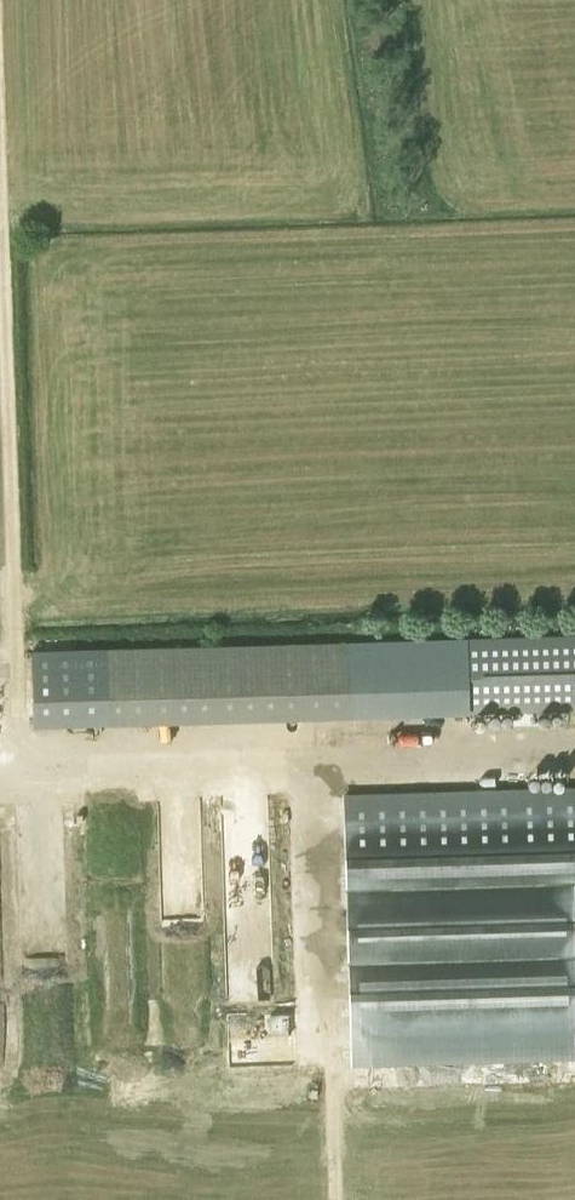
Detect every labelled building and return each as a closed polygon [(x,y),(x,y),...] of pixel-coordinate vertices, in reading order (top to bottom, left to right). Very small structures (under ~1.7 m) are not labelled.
[(467,638),(469,711),(574,707),(574,634),(467,638)] [(355,714),(469,711),(467,638),(352,641),(355,714)] [(342,793),(350,1064),(574,1058),(574,786),(342,793)] [(251,962),(233,962),(234,992),(269,990),(268,945),(251,946),(251,962)]
